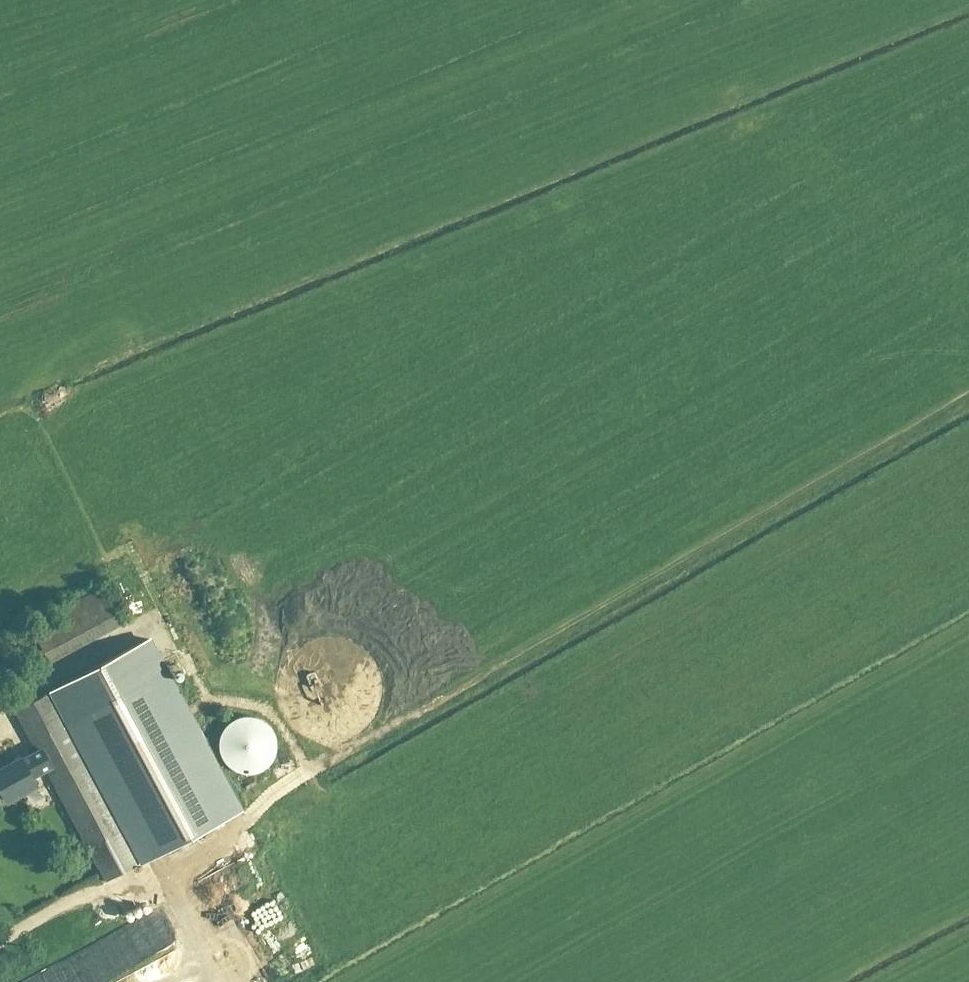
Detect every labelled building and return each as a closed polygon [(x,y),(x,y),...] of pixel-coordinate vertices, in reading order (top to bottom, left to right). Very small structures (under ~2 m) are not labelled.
[(117,619),(39,652),(47,671),(126,638),(117,619)] [(52,693),(15,712),(37,753),(23,760),(32,777),(46,770),(105,882),(222,820),(239,811),(149,641),(52,693)] [(244,775),(249,775),(254,774),(258,773),(263,771),(267,768),(270,764),(273,760),(275,756),(276,751),(277,746),(276,741),(275,737),(274,732),(271,728),(268,724),(264,721),(260,719),(255,717),(250,716),(245,716),(240,717),(236,719),(231,721),(227,724),(224,728),(221,732),(219,737),(218,742),(218,747),(219,752),(221,757),(223,762),(226,766),(230,769),(234,772),(239,774),(244,775)] [(0,769),(0,788),(7,802),(37,786),(32,777),(23,760),(22,758),(0,769)]
